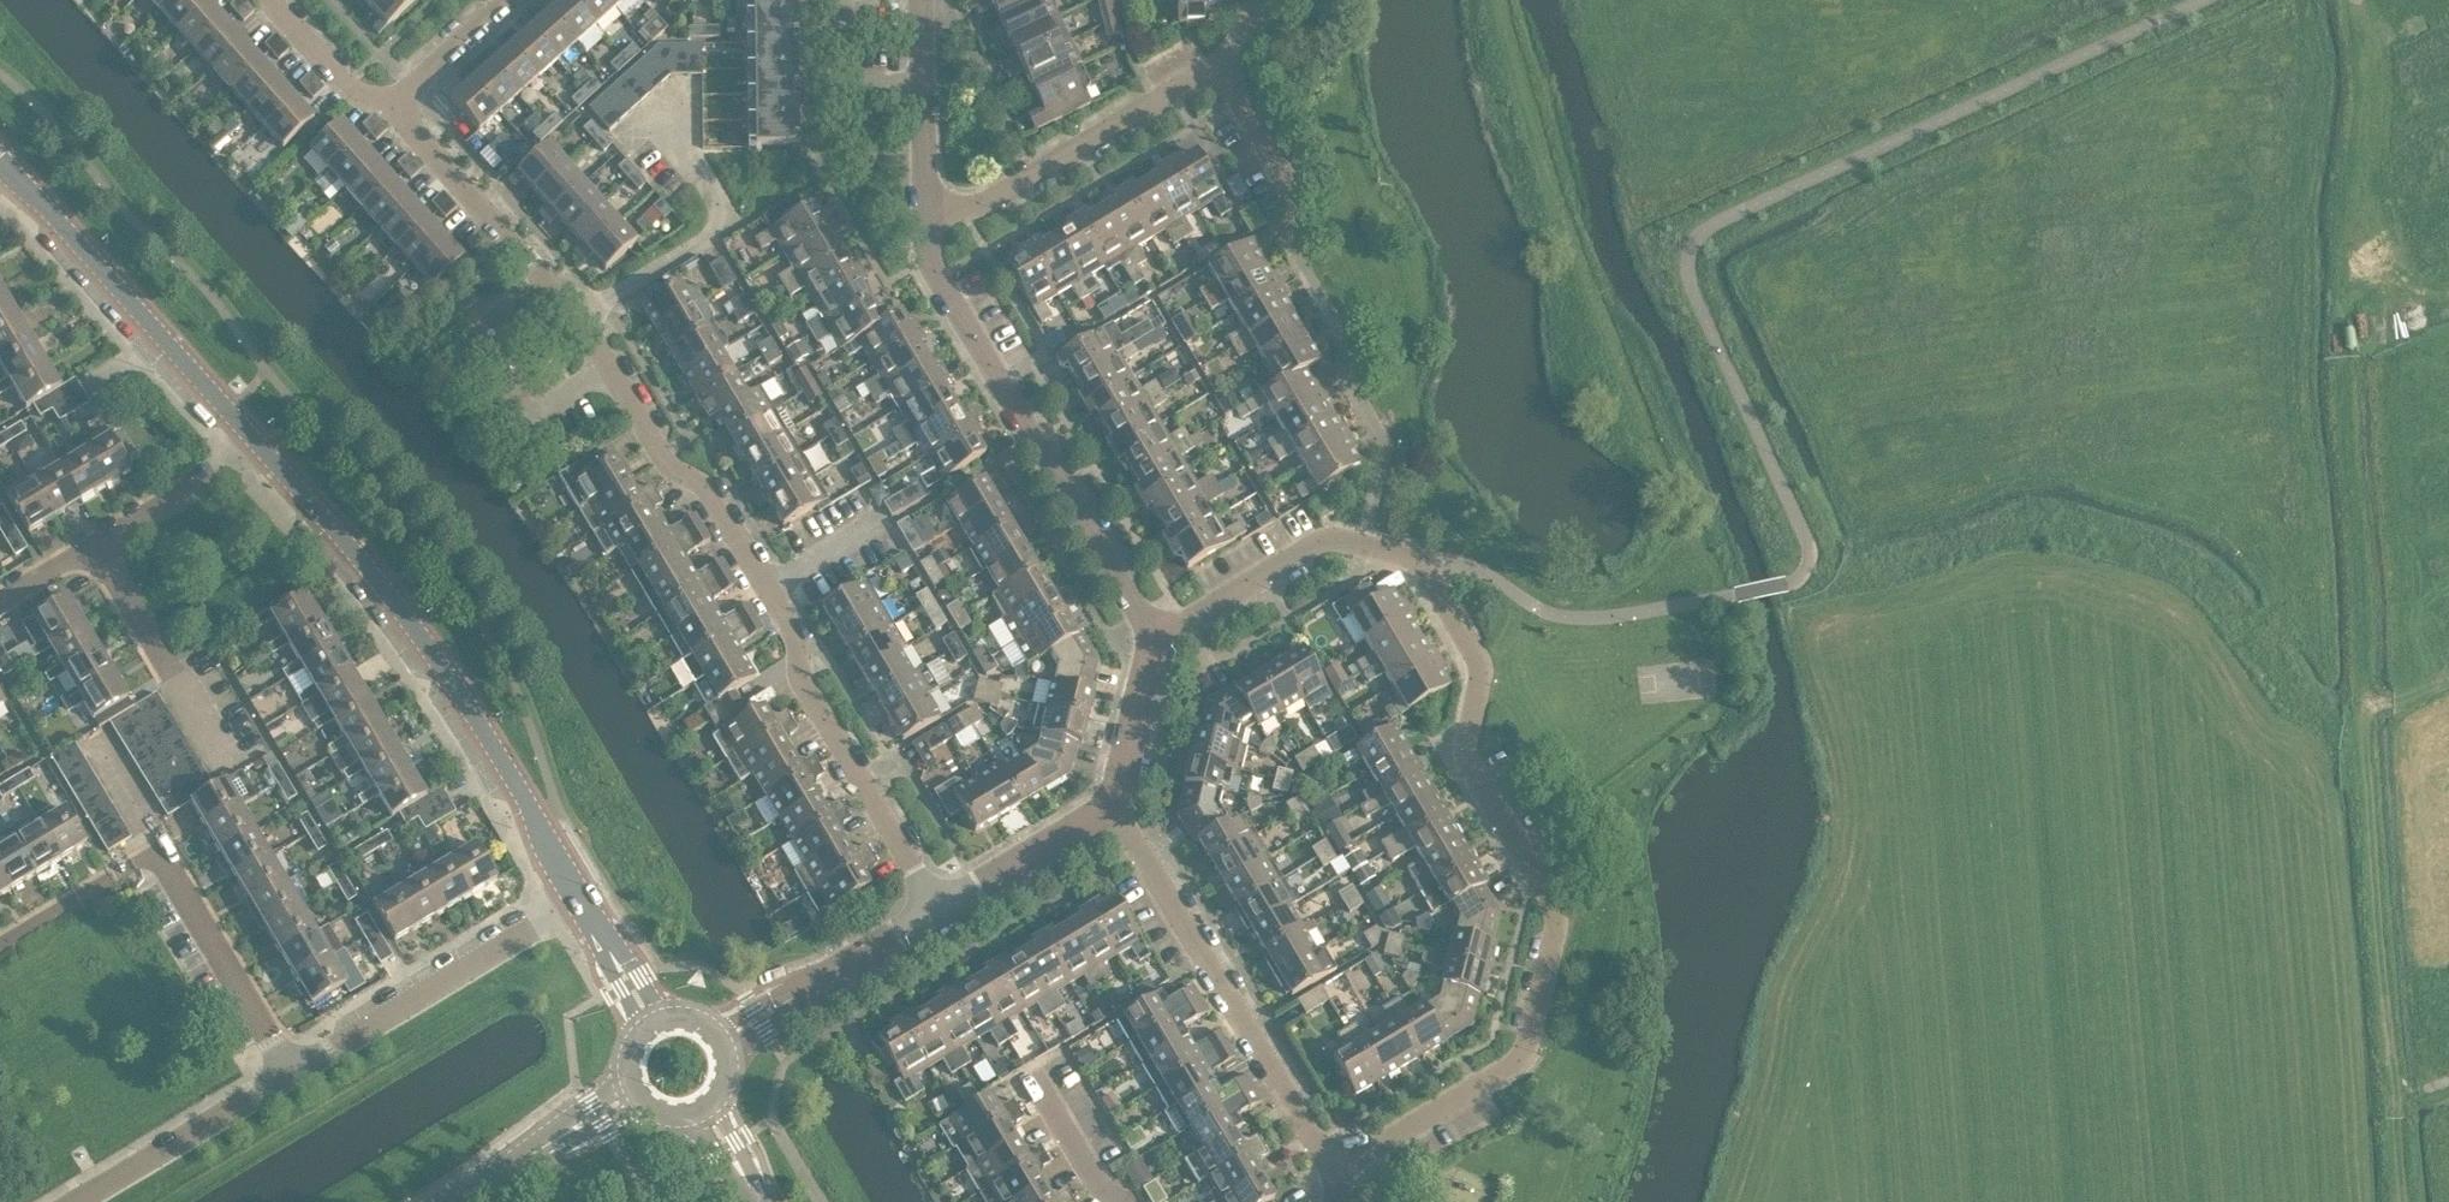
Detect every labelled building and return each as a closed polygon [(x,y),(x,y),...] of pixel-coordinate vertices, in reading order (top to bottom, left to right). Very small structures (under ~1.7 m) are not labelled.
[(171,0),(151,0),(160,10),(171,0)] [(177,29),(208,1),(207,0),(171,0),(160,10),(177,29)] [(247,2),(246,0),(234,0),(229,5),(236,12),(247,2)] [(415,0),(374,0),(368,5),(380,19),(372,26),(378,33),(415,0)] [(574,0),(559,0),(548,10),(576,42),(595,24),(574,0)] [(595,24),(614,7),(608,0),(574,0),(595,24)] [(752,16),(795,15),(795,0),(752,0),(752,16)] [(979,15),(994,8),(997,15),(1030,0),(972,0),(979,15)] [(994,46),(1009,39),(1057,16),(1055,12),(1056,7),(1052,0),(1030,0),(997,15),(1003,27),(988,34),(994,46)] [(1178,22),(1206,21),(1206,8),(1219,8),(1219,0),(1177,0),(1178,22)] [(177,29),(195,49),(226,21),(208,1),(177,29)] [(243,20),(254,10),(247,2),(236,12),(243,20)] [(1104,23),(1117,16),(1114,4),(1100,8),(1104,23)] [(548,10),(528,28),(556,59),(576,42),(548,10)] [(651,40),(666,26),(656,14),(641,28),(651,40)] [(752,16),(753,41),(796,41),(795,15),(752,16)] [(1009,39),(1016,55),(1001,62),(1005,69),(1068,39),(1057,16),(1009,39)] [(1107,36),(1121,32),(1117,16),(1104,23),(1107,36)] [(226,21),(195,49),(212,68),(243,40),(226,21)] [(689,36),(701,36),(701,25),(689,25),(689,36)] [(701,36),(719,36),(719,25),(701,25),(701,36)] [(537,76),(556,59),(528,28),(509,45),(537,76)] [(270,51),(282,41),(275,33),(264,43),(270,51)] [(1005,69),(1009,77),(1023,70),(1031,86),(1079,63),(1078,59),(1078,54),(1074,45),(1070,43),(1068,39),(1005,69)] [(243,40),(212,68),(229,88),(261,60),(243,40)] [(277,58),(289,48),(282,41),(270,51),(277,58)] [(796,41),(753,41),(753,67),(796,67),(796,41)] [(125,42),(118,47),(123,53),(130,47),(125,42)] [(628,60),(639,50),(632,42),(621,52),(628,60)] [(687,43),(658,44),(670,74),(687,74),(687,43)] [(701,43),(687,43),(687,74),(701,74),(701,43)] [(640,60),(660,83),(670,74),(658,44),(640,60)] [(509,45),(490,62),(517,94),(537,76),(509,45)] [(616,71),(628,60),(621,52),(609,63),(616,71)] [(247,107),(278,79),(261,60),(229,88),(247,107)] [(640,60),(629,69),(650,92),(660,83),(640,60)] [(490,62),(470,80),(498,111),(517,94),(490,62)] [(1034,128),(1090,101),(1084,90),(1086,89),(1087,87),(1088,86),(1088,84),(1088,83),(1088,81),(1088,80),(1079,63),(1031,86),(1042,109),(1027,115),(1034,128)] [(753,67),(753,93),(796,93),(796,67),(753,67)] [(629,69),(619,79),(639,102),(650,92),(629,69)] [(305,89),(317,79),(310,72),(298,82),(305,89)] [(589,95),(600,85),(593,77),(581,87),(589,95)] [(278,79),(247,107),(264,126),(295,98),(278,79)] [(312,97),(324,87),(317,79),(305,89),(312,97)] [(629,111),(639,102),(619,79),(609,88),(629,111)] [(498,111),(470,80),(450,98),(478,129),(498,111)] [(577,106),(589,95),(581,87),(570,98),(577,106)] [(609,88),(598,97),(619,120),(629,111),(609,88)] [(753,99),(754,119),(797,119),(796,93),(753,93),(741,93),(741,99),(753,99)] [(608,129),(619,120),(598,97),(588,106),(608,129)] [(295,98),(264,126),(282,147),(313,119),(295,98)] [(550,130),(561,120),(554,112),(543,122),(550,130)] [(368,131),(380,120),(373,113),(361,123),(368,131)] [(234,119),(223,129),(229,136),(240,126),(234,119)] [(754,119),(754,146),(756,146),(756,147),(762,147),(762,146),(797,146),(797,119),(754,119)] [(327,168),(358,140),(340,120),(309,148),(327,168)] [(375,139),(387,128),(380,120),(368,131),(375,139)] [(592,138),(600,131),(590,120),(582,127),(592,138)] [(539,140),(550,130),(543,122),(531,132),(539,140)] [(223,129),(206,144),(213,152),(231,137),(229,136),(223,129)] [(602,149),(610,142),(600,131),(592,138),(602,149)] [(502,135),(490,146),(500,156),(512,145),(502,135)] [(358,140),(327,168),(345,187),(376,160),(358,140)] [(514,184),(522,177),(534,191),(565,163),(547,143),(508,178),(514,184)] [(489,144),(479,153),(492,167),(502,159),(500,156),(490,146),(489,144)] [(511,166),(522,155),(515,147),(503,158),(511,166)] [(1179,154),(1168,161),(1196,207),(1210,199),(1220,215),(1230,209),(1195,151),(1182,159),(1179,154)] [(403,170),(414,159),(408,152),(396,162),(403,170)] [(410,178),(421,167),(414,159),(403,170),(410,178)] [(627,177),(635,170),(625,159),(617,166),(627,177)] [(376,160),(345,187),(362,207),(393,179),(376,160)] [(1160,172),(1147,179),(1182,238),(1192,232),(1182,215),(1196,207),(1168,161),(1157,167),(1160,172)] [(538,212),(544,217),(583,182),(565,163),(534,191),(546,204),(538,212)] [(637,188),(645,181),(635,170),(627,177),(637,188)] [(362,207),(379,226),(410,198),(393,179),(362,207)] [(1132,182),(1121,189),(1149,235),(1163,227),(1173,244),(1182,238),(1147,179),(1135,187),(1132,182)] [(319,189),(313,182),(307,188),(313,194),(319,189)] [(569,229),(600,201),(583,182),(544,217),(549,223),(557,216),(569,229)] [(1101,207),(1135,266),(1145,260),(1135,243),(1149,235),(1121,189),(1110,195),(1113,200),(1101,207)] [(438,209),(449,198),(442,191),(431,201),(438,209)] [(379,226),(397,245),(428,218),(410,198),(379,226)] [(444,216),(456,206),(449,198),(438,209),(444,216)] [(663,217),(670,209),(660,198),(652,205),(663,217)] [(777,238),(785,252),(832,224),(825,213),(821,216),(813,203),(800,210),(793,198),(763,215),(770,228),(754,237),(760,248),(777,238)] [(581,243),(573,250),(578,256),(617,221),(600,201),(569,229),(581,243)] [(1241,211),(1253,229),(1267,220),(1254,202),(1241,211)] [(1085,210),(1074,217),(1102,263),(1105,268),(1118,260),(1133,284),(1143,278),(1135,266),(1101,207),(1088,215),(1085,210)] [(1053,235),(1088,294),(1098,288),(1088,272),(1102,263),(1074,217),(1063,223),(1066,228),(1053,235)] [(397,245),(414,265),(445,237),(428,218),(397,245)] [(604,269),(636,241),(617,221),(578,256),(583,262),(591,254),(604,269)] [(838,235),(832,224),(785,252),(793,265),(777,275),(783,285),(841,250),(833,238),(838,235)] [(473,248),(484,238),(477,230),(466,240),(473,248)] [(1038,238),(1027,245),(1055,292),(1069,283),(1078,300),(1080,299),(1088,294),(1053,235),(1041,243),(1038,238)] [(432,285),(463,257),(445,237),(414,265),(432,285)] [(1199,289),(1205,299),(1263,264),(1256,252),(1260,249),(1253,238),(1207,265),(1215,280),(1199,289)] [(1055,292),(1027,245),(1016,251),(1019,256),(1006,264),(1041,323),(1051,316),(1041,300),(1055,292)] [(841,250),(783,285),(788,295),(805,285),(813,299),(860,271),(853,260),(849,263),(841,250)] [(722,288),(735,280),(722,257),(708,265),(722,288)] [(1271,277),(1263,264),(1205,299),(1210,309),(1227,299),(1235,313),(1282,285),(1275,274),(1271,277)] [(866,282),(860,271),(813,299),(821,312),(805,322),(811,332),(869,297),(862,285),(866,282)] [(683,280),(641,305),(655,328),(700,301),(699,300),(699,295),(695,288),(691,286),(689,283),(683,280)] [(1227,336),(1233,346),(1291,311),(1284,299),(1288,296),(1282,285),(1235,313),(1243,327),(1227,336)] [(0,287),(0,319),(14,311),(0,287)] [(1088,294),(1093,302),(1103,296),(1098,288),(1088,294)] [(735,310),(749,302),(743,293),(730,301),(735,310)] [(1088,294),(1080,299),(1085,307),(1093,302),(1088,294)] [(888,318),(887,317),(881,307),(877,310),(869,297),(811,332),(817,342),(833,332),(841,346),(888,318)] [(700,301),(655,328),(669,350),(713,323),(709,316),(709,312),(704,304),(700,302),(700,301)] [(741,320),(754,312),(749,302),(735,310),(741,320)] [(887,317),(888,318),(841,346),(847,356),(864,346),(872,360),(918,332),(914,325),(910,328),(899,310),(887,317)] [(29,336),(14,311),(0,319),(0,353),(29,336)] [(1255,346),(1263,360),(1310,332),(1303,321),(1299,324),(1291,311),(1233,346),(1239,356),(1255,346)] [(1185,343),(1197,335),(1183,312),(1171,319),(1185,343)] [(779,338),(788,333),(779,319),(770,324),(779,338)] [(1074,378),(1132,343),(1152,331),(1146,320),(1119,336),(1111,322),(1054,356),(1061,368),(1066,365),(1074,378)] [(713,323),(669,350),(682,372),(719,350),(727,346),(725,343),(725,339),(721,332),(717,330),(713,323)] [(861,398),(869,393),(928,358),(920,345),(925,343),(918,332),(872,360),(880,373),(855,388),(861,398)] [(1255,383),(1260,393),(1261,393),(1303,368),(1303,369),(1320,359),(1312,346),(1316,343),(1310,332),(1263,360),(1271,374),(1255,383)] [(7,377),(10,381),(44,361),(29,336),(0,353),(0,365),(7,377)] [(761,355),(775,347),(770,338),(756,346),(761,355)] [(802,338),(787,347),(795,361),(811,351),(802,338)] [(1076,393),(1083,404),(1130,376),(1121,362),(1138,352),(1132,343),(1074,378),(1081,390),(1076,393)] [(761,355),(767,364),(781,356),(775,347),(761,355)] [(719,350),(682,372),(695,395),(732,372),(719,350)] [(892,393),(900,407),(946,379),(940,368),(935,371),(928,358),(869,393),(875,403),(892,393)] [(44,361),(10,381),(7,377),(0,382),(0,394),(13,386),(26,407),(32,403),(39,415),(51,408),(82,389),(74,377),(59,386),(44,361)] [(802,375),(796,365),(785,371),(799,394),(803,391),(814,385),(807,373),(802,375)] [(732,372),(695,395),(709,417),(712,416),(716,413),(715,413),(746,395),(745,394),(739,384),(749,377),(743,366),(732,372)] [(1303,368),(1261,393),(1260,393),(1244,403),(1235,408),(1241,418),(1250,413),(1267,403),(1275,417),(1321,389),(1315,378),(1310,381),(1303,369),(1303,368)] [(825,388),(831,385),(823,371),(816,375),(825,388)] [(1094,412),(1102,425),(1160,390),(1154,380),(1138,389),(1130,376),(1083,404),(1089,415),(1094,412)] [(897,440),(956,405),(948,392),(953,390),(946,379),(900,407),(908,420),(891,430),(897,440)] [(716,413),(712,416),(720,429),(724,426),(729,435),(766,413),(774,409),(773,408),(760,385),(745,394),(746,395),(715,413),(716,413)] [(809,402),(820,395),(814,385),(803,391),(809,402)] [(51,408),(58,420),(89,402),(88,401),(82,389),(51,408)] [(1272,450),(1331,415),(1323,403),(1328,400),(1321,389),(1275,417),(1283,431),(1266,440),(1272,450)] [(1166,399),(1160,390),(1102,425),(1109,437),(1105,440),(1111,451),(1158,423),(1150,409),(1166,399)] [(729,435),(734,444),(730,447),(738,460),(742,457),(779,435),(779,434),(786,430),(778,416),(783,412),(785,408),(782,403),(773,408),(774,409),(766,413),(729,435)] [(920,440),(928,454),(974,426),(968,415),(963,418),(956,405),(897,440),(903,450),(920,440)] [(1295,450),(1303,464),(1349,436),(1343,425),(1338,428),(1331,415),(1272,450),(1278,460),(1295,450)] [(829,435),(840,428),(833,417),(822,424),(829,435)] [(9,441),(26,431),(20,422),(4,432),(9,441)] [(1122,459),(1130,472),(1188,437),(1182,427),(1166,437),(1158,423),(1111,451),(1118,462),(1122,459)] [(974,426),(928,454),(936,467),(919,477),(926,488),(984,453),(976,439),(981,437),(974,426)] [(835,446),(847,440),(840,428),(829,435),(835,446)] [(779,435),(742,457),(755,480),(800,453),(786,430),(779,434),(779,435)] [(1188,437),(1130,472),(1137,484),(1133,487),(1139,498),(1186,470),(1178,456),(1194,447),(1193,444),(1202,439),(1198,431),(1188,437)] [(9,441),(4,432),(0,434),(0,446),(9,441)] [(110,435),(84,451),(104,485),(130,469),(110,435)] [(1356,447),(1349,436),(1303,464),(1311,478),(1295,488),(1301,498),(1359,463),(1351,450),(1356,447)] [(104,485),(84,451),(59,466),(79,500),(104,485)] [(755,480),(769,502),(813,475),(800,453),(755,480)] [(628,480),(632,478),(624,464),(620,466),(614,457),(597,466),(590,454),(557,474),(578,509),(590,501),(591,502),(628,479),(628,480)] [(856,481),(867,474),(860,463),(849,469),(856,481)] [(79,500),(59,466),(33,481),(54,515),(79,500)] [(1150,506),(1158,519),(1217,484),(1211,474),(1194,484),(1186,470),(1139,498),(1146,509),(1150,506)] [(782,525),(827,498),(813,475),(769,502),(782,525)] [(1217,484),(1222,493),(1234,486),(1228,477),(1217,484)] [(946,500),(959,523),(996,501),(983,478),(946,500)] [(651,483),(641,489),(632,487),(628,480),(628,479),(591,502),(590,501),(578,509),(592,533),(605,526),(604,524),(656,493),(651,483)] [(54,515),(33,481),(7,496),(28,530),(54,515)] [(891,515),(924,496),(916,482),(883,502),(891,515)] [(1161,534),(1167,545),(1214,517),(1206,503),(1222,494),(1217,484),(1158,519),(1165,531),(1161,534)] [(617,547),(654,524),(654,523),(649,516),(652,508),(662,502),(656,493),(604,524),(605,526),(592,533),(605,554),(617,547)] [(1319,520),(1328,514),(1333,511),(1324,496),(1309,504),(1319,520)] [(959,523),(972,545),(1010,523),(996,501),(959,523)] [(8,516),(1,504),(0,504),(0,521),(8,516)] [(637,565),(701,526),(694,513),(671,527),(670,529),(666,528),(661,519),(654,523),(654,524),(617,547),(630,570),(638,565),(637,565)] [(26,546),(8,516),(0,521),(0,530),(14,554),(26,546)] [(912,551),(923,545),(907,517),(896,524),(912,551)] [(1245,531),(1239,521),(1222,531),(1214,517),(1167,545),(1174,556),(1178,553),(1187,566),(1245,531)] [(984,565),(986,568),(1023,546),(1010,523),(972,545),(977,552),(974,556),(980,566),(984,565)] [(686,553),(709,539),(701,526),(637,565),(638,565),(630,570),(635,578),(639,579),(645,589),(650,586),(650,587),(688,565),(683,557),(684,552),(686,553)] [(986,568),(999,590),(1036,568),(1023,546),(986,568)] [(901,572),(912,565),(903,550),(892,556),(901,572)] [(925,574),(936,567),(929,556),(918,562),(925,574)] [(664,609),(728,571),(720,558),(697,571),(697,574),(692,573),(688,565),(650,587),(650,586),(645,589),(643,591),(657,614),(664,610),(664,609)] [(932,585),(943,578),(936,567),(925,574),(932,585)] [(1004,617),(1012,612),(1050,590),(1036,568),(999,590),(991,595),(1004,617)] [(713,597),(736,584),(728,571),(664,609),(664,610),(657,614),(669,635),(677,631),(714,609),(710,601),(711,597),(713,597)] [(835,628),(879,601),(866,578),(821,605),(835,628)] [(1354,645),(1364,639),(1410,611),(1404,600),(1399,603),(1391,589),(1375,599),(1366,585),(1331,606),(1354,645)] [(921,606),(932,600),(926,588),(914,595),(921,606)] [(1013,642),(1026,635),(1063,612),(1050,590),(1012,612),(1004,617),(1000,620),(1013,642)] [(270,612),(268,609),(251,619),(257,628),(273,618),(283,634),(286,638),(320,618),(304,592),(270,612)] [(32,616),(45,638),(48,642),(82,621),(66,595),(32,616)] [(934,628),(945,622),(932,600),(921,606),(934,628)] [(848,650),(885,628),(886,628),(893,624),(879,601),(835,628),(848,650)] [(951,618),(962,612),(956,601),(945,607),(951,618)] [(690,654),(754,615),(747,603),(724,616),(723,618),(719,617),(717,614),(714,609),(677,631),(669,635),(683,659),(691,654),(690,654)] [(1364,639),(1372,652),(1356,662),(1361,672),(1420,637),(1412,624),(1417,622),(1410,611),(1364,639)] [(958,630),(969,623),(962,612),(951,618),(958,630)] [(1039,657),(1048,652),(1076,635),(1076,634),(1063,612),(1026,635),(1013,642),(1025,661),(1024,661),(1025,664),(1038,655),(1039,657)] [(762,629),(754,615),(690,654),(691,654),(683,659),(680,661),(693,682),(741,654),(736,646),(737,642),(739,642),(762,629)] [(301,664),(335,643),(320,618),(286,638),(283,634),(267,645),(272,653),(289,643),(298,659),(301,664)] [(82,621),(48,642),(45,638),(29,649),(34,656),(50,646),(60,662),(63,667),(97,647),(82,621)] [(862,672),(899,650),(906,646),(893,624),(886,628),(885,628),(848,650),(862,672)] [(1048,652),(1056,666),(1052,681),(1089,690),(1096,660),(1080,632),(1076,634),(1076,635),(1048,652)] [(947,651),(958,644),(952,633),(941,640),(947,651)] [(1384,672),(1392,686),(1439,658),(1432,647),(1427,650),(1420,637),(1361,672),(1367,682),(1384,672)] [(350,668),(335,643),(301,664),(298,659),(282,670),(287,678),(304,668),(313,684),(316,689),(350,668)] [(15,668),(0,644),(0,672),(2,676),(15,668)] [(954,662),(965,656),(958,644),(947,651),(954,662)] [(862,672),(875,695),(912,672),(899,650),(906,646),(899,650),(862,672)] [(978,663),(989,657),(982,646),(971,652),(978,663)] [(75,688),(78,692),(112,672),(97,647),(63,667),(60,662),(44,674),(49,682),(66,672),(75,688)] [(1330,696),(1302,648),(1279,662),(1302,699),(1308,709),(1330,696)] [(733,690),(755,677),(741,654),(693,682),(706,704),(702,706),(711,720),(740,702),(733,690)] [(984,675),(995,668),(989,657),(978,663),(984,675)] [(1384,709),(1390,720),(1448,685),(1440,671),(1445,669),(1439,658),(1392,686),(1400,699),(1384,709)] [(1026,679),(1028,674),(1026,665),(1025,664),(1024,661),(1013,668),(1014,676),(1026,679)] [(1342,661),(1326,667),(1333,685),(1348,679),(1342,661)] [(1279,712),(1302,699),(1279,662),(1257,675),(1279,712)] [(924,665),(912,672),(875,695),(888,717),(925,695),(938,687),(924,665)] [(365,693),(350,668),(316,689),(313,684),(297,696),(302,703),(319,693),(328,709),(331,714),(365,693)] [(112,672),(78,692),(75,688),(59,699),(64,706),(67,712),(84,702),(93,718),(104,712),(109,720),(131,707),(126,699),(127,698),(112,672)] [(1257,675),(1235,688),(1235,689),(1252,717),(1251,717),(1255,723),(1256,726),(1272,717),(1277,725),(1284,720),(1279,712),(1257,675)] [(999,695),(1002,684),(978,678),(975,689),(999,695)] [(1052,681),(1051,680),(1045,706),(1087,717),(1093,691),(1089,690),(1052,681)] [(1235,688),(1233,684),(1205,701),(1198,731),(1197,732),(1234,741),(1234,740),(1238,725),(1247,728),(1255,723),(1251,717),(1252,717),(1235,689),(1235,688)] [(996,705),(999,695),(975,689),(972,699),(996,705)] [(164,705),(156,692),(132,706),(140,719),(164,705)] [(380,719),(365,693),(331,714),(328,709),(313,721),(317,728),(334,719),(343,735),(346,739),(380,719)] [(939,717),(925,695),(888,717),(902,740),(939,717)] [(747,715),(740,702),(711,720),(719,733),(714,736),(727,758),(739,751),(791,719),(786,710),(776,716),(768,714),(762,705),(747,715)] [(171,716),(164,705),(140,719),(147,731),(171,716)] [(140,719),(132,706),(108,720),(109,721),(116,733),(140,719)] [(973,724),(980,719),(972,706),(965,711),(973,724)] [(1003,718),(1008,712),(1001,706),(996,712),(1003,718)] [(1038,732),(1040,732),(1076,741),(1076,742),(1080,743),(1087,717),(1045,706),(1038,732)] [(965,728),(973,724),(965,711),(958,715),(965,728)] [(154,742),(178,728),(171,716),(147,731),(154,742)] [(147,731),(140,719),(116,733),(124,745),(147,731)] [(349,744),(359,760),(361,764),(395,744),(380,719),(346,739),(343,735),(328,746),(332,754),(349,744)] [(740,780),(752,773),(789,751),(785,743),(787,735),(797,729),(791,719),(739,751),(727,758),(740,780)] [(1005,736),(1009,733),(1015,726),(1016,722),(1004,719),(999,725),(1005,736)] [(1364,741),(1381,731),(1375,721),(1358,730),(1364,741)] [(927,751),(950,737),(942,724),(919,737),(927,751)] [(1348,725),(1325,738),(1333,752),(1356,739),(1348,725)] [(1406,748),(1392,725),(1339,757),(1345,767),(1361,757),(1369,770),(1406,748)] [(185,740),(178,728),(154,742),(161,754),(185,740)] [(147,731),(124,745),(131,756),(154,742),(147,731)] [(1196,731),(1190,757),(1231,768),(1240,770),(1246,746),(1237,744),(1238,741),(1234,740),(1234,741),(1197,732),(1198,731),(1196,731)] [(1036,748),(1022,755),(1022,756),(1041,788),(1042,788),(1068,772),(1076,742),(1076,741),(1040,732),(1036,748)] [(1270,754),(1275,748),(1269,737),(1264,740),(1259,747),(1258,751),(1270,754)] [(168,765),(191,751),(185,740),(161,754),(168,765)] [(82,754),(74,742),(74,741),(50,755),(58,768),(82,754)] [(154,742),(131,756),(138,768),(161,754),(154,742)] [(376,790),(410,769),(395,744),(361,764),(359,760),(343,771),(347,779),(364,769),(374,785),(376,790)] [(1303,751),(1311,765),(1320,760),(1312,746),(1303,751)] [(1361,792),(1366,802),(1419,770),(1406,748),(1369,770),(1376,783),(1361,792)] [(23,759),(18,751),(6,757),(11,766),(23,759)] [(175,777),(198,763),(191,751),(168,765),(175,777)] [(802,760),(794,759),(789,751),(752,773),(766,795),(818,764),(812,754),(802,760)] [(1303,751),(1293,757),(1301,771),(1311,765),(1303,751)] [(1041,788),(1022,756),(1022,755),(1020,752),(997,765),(1020,803),(1042,789),(1042,788),(1041,788)] [(88,766),(82,754),(58,768),(65,780),(88,766)] [(161,754),(138,768),(145,779),(168,765),(161,754)] [(1231,768),(1190,757),(1183,783),(1185,783),(1185,782),(1221,791),(1221,792),(1225,793),(1229,775),(1238,777),(1240,770),(1231,768)] [(17,787),(34,777),(47,769),(42,760),(12,778),(17,787)] [(277,783),(287,778),(277,761),(268,767),(277,783)] [(181,788),(205,774),(198,763),(175,777),(181,788)] [(779,817),(816,795),(811,787),(814,779),(824,773),(818,764),(766,795),(779,817)] [(168,765),(145,779),(152,790),(175,777),(168,765)] [(997,765),(975,779),(997,816),(1020,803),(997,765)] [(72,791),(95,777),(88,766),(65,780),(72,791)] [(1289,782),(1291,772),(1276,768),(1274,778),(1289,782)] [(410,769),(376,790),(374,785),(358,796),(362,804),(379,794),(392,815),(398,811),(406,823),(417,816),(448,798),(441,785),(426,795),(410,769)] [(1433,793),(1419,770),(1366,802),(1359,806),(1365,817),(1389,803),(1395,815),(1433,793)] [(1303,791),(1320,781),(1314,772),(1298,782),(1303,791)] [(190,800),(213,787),(205,774),(181,788),(189,802),(190,801),(190,800)] [(79,803),(102,789),(95,777),(72,791),(79,803)] [(175,777),(152,790),(159,802),(181,788),(175,777)] [(17,787),(12,778),(0,785),(0,795),(1,797),(17,787)] [(287,800),(297,794),(287,778),(277,783),(287,800)] [(1286,793),(1289,782),(1274,778),(1271,789),(1286,793)] [(974,830),(997,816),(975,779),(962,786),(959,781),(954,779),(934,791),(949,816),(962,808),(974,830)] [(190,800),(190,801),(206,826),(240,806),(224,780),(213,787),(190,800)] [(1198,839),(1197,838),(1226,821),(1225,821),(1217,807),(1221,792),(1221,791),(1185,782),(1185,783),(1177,813),(1194,841),(1198,839)] [(181,788),(159,802),(167,815),(189,802),(181,788)] [(86,814),(109,800),(102,789),(79,803),(86,814)] [(316,800),(326,822),(341,815),(332,793),(316,800)] [(1393,846),(1446,815),(1433,793),(1395,815),(1403,828),(1380,841),(1386,851),(1393,846)] [(1250,811),(1261,805),(1259,797),(1247,794),(1246,798),(1247,807),(1250,811)] [(829,805),(821,803),(816,795),(779,817),(792,840),(845,808),(839,799),(829,805)] [(1294,810),(1303,805),(1298,795),(1288,801),(1294,810)] [(1312,805),(1325,827),(1337,819),(1324,797),(1312,805)] [(455,810),(448,798),(417,816),(425,828),(455,810)] [(92,826),(116,812),(109,800),(86,814),(92,826)] [(1299,819),(1309,814),(1303,805),(1294,810),(1299,819)] [(221,851),(255,831),(240,806),(206,826),(221,851)] [(39,823),(60,857),(86,842),(65,808),(39,823)] [(845,808),(792,840),(806,862),(843,840),(838,832),(840,824),(850,818),(845,808)] [(308,834),(317,828),(307,811),(298,817),(308,834)] [(99,838),(123,823),(116,812),(92,826),(99,838)] [(13,839),(14,838),(35,873),(60,857),(39,823),(39,824),(34,815),(9,831),(13,839)] [(1211,860),(1248,838),(1247,838),(1255,833),(1251,827),(1244,831),(1234,815),(1225,821),(1226,821),(1197,838),(1198,839),(1211,860)] [(1414,846),(1422,859),(1459,837),(1446,815),(1393,846),(1386,851),(1391,860),(1414,846)] [(107,850),(131,836),(123,823),(99,838),(107,850)] [(318,850),(327,845),(317,828),(308,834),(318,850)] [(375,849),(392,839),(386,830),(370,840),(375,849)] [(35,873),(14,838),(13,839),(9,831),(0,836),(0,872),(10,888),(35,873)] [(236,877),(270,856),(255,831),(221,851),(236,877)] [(1224,883),(1261,861),(1269,857),(1255,833),(1247,838),(1248,838),(1211,860),(1224,883)] [(1472,860),(1459,837),(1422,859),(1406,869),(1414,882),(1420,891),(1472,860)] [(359,859),(375,849),(370,840),(353,850),(359,859)] [(856,850),(847,848),(843,840),(806,862),(795,868),(797,871),(795,872),(805,889),(807,888),(809,891),(819,884),(871,853),(866,844),(856,850)] [(1317,857),(1330,849),(1324,840),(1311,848),(1317,857)] [(476,844),(450,859),(470,893),(496,878),(476,844)] [(1330,849),(1317,857),(1322,866),(1335,858),(1330,849)] [(1344,858),(1351,869),(1361,863),(1354,851),(1344,857),(1344,858)] [(821,911),(822,913),(870,885),(865,877),(867,868),(877,862),(871,853),(819,884),(809,891),(810,893),(810,897),(817,909),(821,911)] [(270,856),(236,877),(251,902),(285,881),(270,856)] [(1269,857),(1261,861),(1224,883),(1237,905),(1235,906),(1237,905),(1274,883),(1282,878),(1269,857)] [(450,859),(425,874),(445,909),(470,893),(450,859)] [(1486,882),(1472,860),(1420,891),(1433,914),(1450,904),(1450,903),(1482,884),(1482,885),(1486,882)] [(338,884),(347,878),(337,862),(328,868),(338,884)] [(1353,871),(1360,883),(1370,877),(1363,865),(1353,871)] [(10,888),(0,872),(0,893),(10,888)] [(425,874),(399,889),(420,924),(445,909),(425,874)] [(348,901),(357,895),(347,878),(338,884),(348,901)] [(1251,927),(1288,905),(1296,900),(1283,878),(1282,878),(1274,883),(1237,905),(1235,906),(1235,907),(1238,906),(1243,915),(1239,917),(1246,930),(1251,927)] [(285,882),(285,881),(251,902),(246,905),(255,919),(260,916),(266,927),(300,906),(294,896),(298,894),(289,879),(285,882)] [(1450,903),(1450,904),(1458,918),(1454,932),(1454,933),(1490,942),(1491,941),(1498,911),(1482,885),(1482,884),(1450,903)] [(1342,902),(1356,894),(1350,885),(1337,893),(1342,902)] [(1365,894),(1376,911),(1388,903),(1378,886),(1365,894)] [(394,939),(420,924),(399,889),(373,905),(394,939)] [(1348,912),(1362,904),(1356,894),(1342,902),(1348,912)] [(1098,899),(1087,906),(1115,952),(1128,944),(1138,961),(1149,954),(1114,896),(1101,904),(1098,899)] [(1262,951),(1264,950),(1301,927),(1288,905),(1251,927),(1264,949),(1261,950),(1262,951)] [(281,952),(315,932),(300,906),(266,927),(281,952)] [(1101,961),(1115,952),(1087,906),(1076,912),(1079,917),(1066,924),(1101,983),(1111,977),(1101,961)] [(1378,915),(1385,927),(1390,928),(1400,922),(1391,907),(1378,915)] [(362,932),(374,924),(367,912),(355,919),(362,932)] [(1428,931),(1430,926),(1428,917),(1426,913),(1415,919),(1416,928),(1428,931)] [(1315,928),(1311,921),(1301,927),(1264,950),(1262,951),(1262,952),(1264,950),(1269,959),(1265,961),(1273,974),(1277,972),(1314,950),(1305,934),(1315,928)] [(315,932),(281,952),(296,977),(330,957),(343,949),(328,924),(315,932)] [(380,962),(393,955),(374,924),(362,932),(380,962)] [(1051,927),(1040,934),(1068,980),(1081,972),(1091,989),(1101,983),(1066,924),(1053,932),(1051,927)] [(1370,948),(1377,943),(1380,933),(1375,926),(1361,934),(1370,948)] [(1400,946),(1403,936),(1387,932),(1385,942),(1400,946)] [(1490,942),(1454,933),(1454,932),(1453,932),(1446,958),(1488,968),(1495,943),(1491,941),(1490,942)] [(1032,945),(1019,953),(1054,1011),(1064,1005),(1054,989),(1068,980),(1040,934),(1029,940),(1032,945)] [(1397,957),(1400,946),(1385,942),(1382,953),(1397,957)] [(1322,945),(1314,950),(1277,972),(1273,974),(1281,987),(1285,985),(1291,995),(1328,973),(1335,968),(1322,945)] [(1374,976),(1386,969),(1375,952),(1364,959),(1374,976)] [(1440,984),(1441,984),(1441,983),(1478,993),(1477,993),(1482,994),(1488,968),(1446,958),(1422,952),(1420,961),(1430,963),(1436,969),(1443,971),(1440,984)] [(1004,956),(993,962),(1021,1009),(1034,1000),(1044,1017),(1054,1011),(1019,953),(1007,960),(1004,956)] [(330,957),(296,977),(296,978),(292,981),(300,995),(305,992),(311,1003),(346,983),(330,957)] [(972,981),(1007,1039),(1017,1033),(1007,1017),(1021,1009),(993,962),(982,968),(985,973),(972,981)] [(1407,988),(1411,985),(1417,978),(1418,973),(1406,971),(1401,977),(1407,988)] [(957,984),(946,990),(974,1037),(987,1029),(997,1045),(1007,1039),(972,981),(960,988),(957,984)] [(1441,983),(1441,984),(1437,999),(1424,1007),(1423,1007),(1443,1040),(1443,1039),(1470,1023),(1477,993),(1478,993),(1441,983)] [(1160,992),(1115,1019),(1128,1041),(1136,1036),(1136,1037),(1200,999),(1192,986),(1170,999),(1169,1002),(1165,1001),(1160,992)] [(1305,1013),(1328,999),(1320,986),(1297,1000),(1305,1013)] [(960,1045),(974,1037),(946,990),(935,997),(938,1001),(925,1009),(960,1067),(970,1061),(960,1045)] [(1399,996),(1390,1001),(1421,1054),(1444,1041),(1443,1039),(1443,1040),(1423,1007),(1424,1007),(1422,1004),(1409,1011),(1399,996)] [(1136,1036),(1128,1041),(1142,1064),(1150,1060),(1149,1059),(1187,1037),(1182,1029),(1183,1025),(1185,1025),(1208,1012),(1200,999),(1136,1037),(1136,1036)] [(1377,1030),(1399,1068),(1421,1054),(1390,1001),(1380,1007),(1390,1023),(1377,1030)] [(910,1012),(899,1018),(927,1065),(940,1057),(950,1073),(960,1067),(925,1009),(913,1016),(910,1012)] [(913,1073),(927,1065),(899,1018),(888,1025),(891,1029),(871,1041),(885,1065),(892,1061),(901,1077),(893,1082),(904,1101),(923,1089),(913,1073)] [(1355,1022),(1345,1028),(1377,1081),(1399,1068),(1377,1030),(1364,1038),(1355,1022)] [(1345,1049),(1332,1057),(1354,1095),(1377,1081),(1345,1028),(1336,1034),(1345,1049)] [(1154,1087),(1163,1082),(1227,1043),(1219,1030),(1196,1044),(1196,1046),(1191,1045),(1187,1037),(1149,1059),(1150,1060),(1142,1064),(1142,1065),(1154,1087)] [(1163,1082),(1154,1087),(1168,1109),(1176,1104),(1213,1082),(1208,1074),(1209,1069),(1212,1070),(1234,1056),(1227,1043),(1163,1082)] [(1177,1133),(1181,1130),(1189,1126),(1253,1088),(1246,1075),(1223,1089),(1222,1091),(1218,1090),(1213,1082),(1176,1104),(1168,1109),(1164,1111),(1177,1133)] [(963,1101),(975,1094),(969,1083),(957,1090),(963,1101)] [(1233,1130),(1233,1131),(1240,1127),(1235,1118),(1236,1114),(1238,1114),(1261,1101),(1253,1088),(1189,1126),(1181,1130),(1196,1154),(1196,1153),(1233,1130)] [(989,1094),(979,1099),(944,1120),(946,1122),(944,1132),(948,1139),(952,1140),(954,1145),(952,1146),(953,1146),(1018,1108),(1012,1098),(1002,1104),(994,1103),(989,1094)] [(966,1168),(966,1169),(1016,1139),(1011,1131),(1013,1123),(1023,1117),(1018,1108),(953,1146),(953,1147),(958,1144),(961,1149),(960,1152),(965,1159),(968,1160),(971,1165),(966,1168)] [(1197,1182),(1202,1179),(1262,1143),(1256,1134),(1245,1141),(1244,1143),(1240,1142),(1233,1131),(1233,1130),(1196,1153),(1196,1154),(1184,1161),(1197,1182)] [(979,1191),(1044,1152),(1039,1143),(1028,1149),(1020,1147),(1016,1139),(966,1169),(968,1168),(971,1172),(970,1176),(975,1183),(978,1184),(981,1189),(979,1190),(979,1191)] [(1222,1196),(1222,1197),(1260,1175),(1253,1164),(1254,1159),(1256,1160),(1267,1153),(1262,1143),(1202,1179),(1214,1200),(1212,1201),(1213,1201),(1222,1196)] [(1042,1184),(1037,1176),(1040,1168),(1050,1162),(1044,1152),(979,1191),(980,1191),(982,1190),(985,1195),(984,1198),(986,1201),(1011,1201),(1042,1184)] [(1140,1186),(1154,1175),(1142,1159),(1128,1170),(1140,1186)] [(1213,1201),(1271,1201),(1270,1200),(1273,1198),(1260,1175),(1222,1197),(1222,1196),(1213,1201)] [(1011,1201),(1062,1201),(1071,1197),(1065,1187),(1055,1194),(1047,1192),(1042,1184),(1011,1201)] [(1148,1199),(1149,1201),(1164,1201),(1166,1201),(1161,1192),(1148,1199)]
